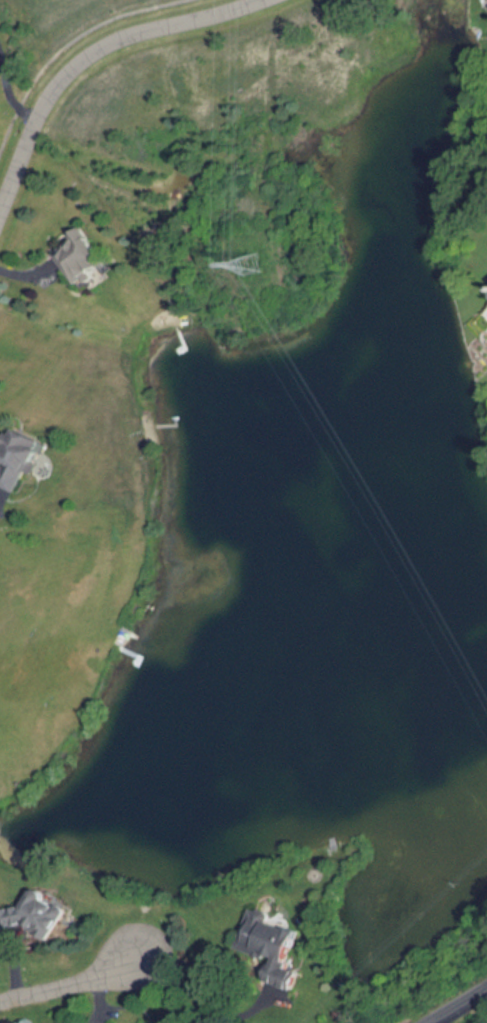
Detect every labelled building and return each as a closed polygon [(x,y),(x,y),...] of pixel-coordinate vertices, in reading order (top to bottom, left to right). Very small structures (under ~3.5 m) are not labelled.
[(68,289),(100,269),(73,227),(60,235),(63,241),(45,253),(68,289)] [(18,494),(43,443),(12,428),(0,452),(0,485),(18,494)] [(4,934),(68,928),(65,893),(29,897),(30,907),(2,910),(4,934)] [(257,954),(273,958),(266,983),(297,992),(303,972),(290,969),(301,931),(266,921),(257,954)]
